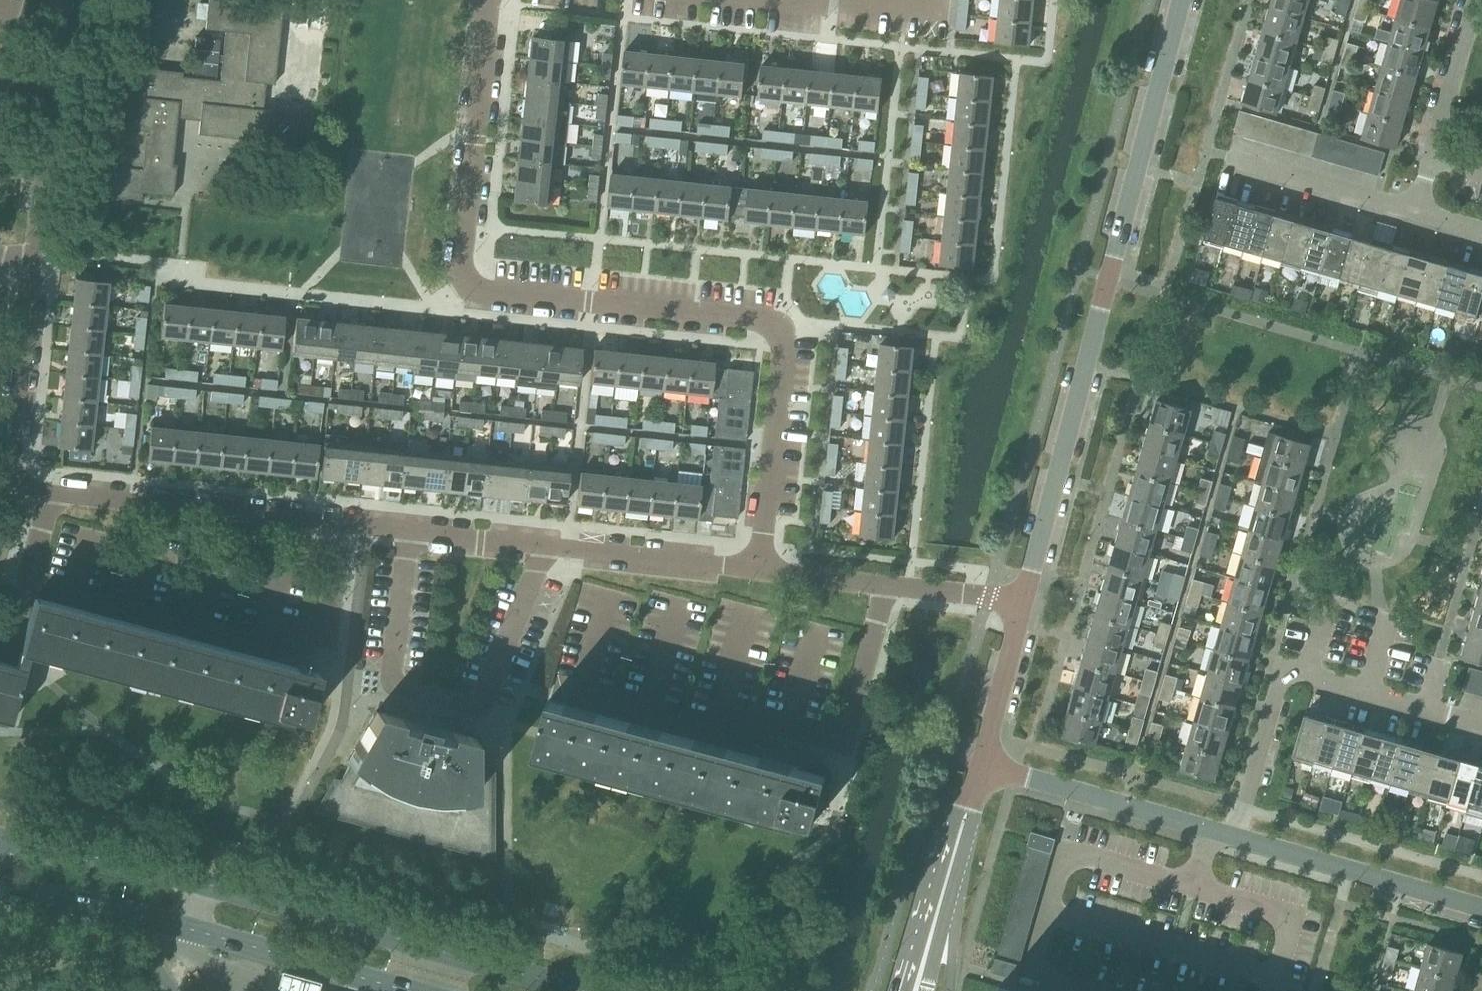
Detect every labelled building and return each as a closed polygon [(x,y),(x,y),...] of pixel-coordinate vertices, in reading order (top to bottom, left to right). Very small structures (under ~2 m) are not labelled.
[(224,56),(220,55),(221,39),(197,37),(193,74),(217,76),(219,60),(223,60),(221,80),(183,75),(183,71),(148,67),(148,64),(117,60),(110,126),(119,127),(115,165),(111,164),(108,195),(142,199),(143,191),(174,195),(177,163),(173,163),(178,117),(201,119),(199,133),(268,140),(272,109),(264,108),(267,82),(276,83),(284,2),(266,0),(209,0),(209,3),(207,19),(206,28),(226,30),(224,56)] [(958,13),(968,14),(970,0),(960,0),(958,13)] [(999,17),(1032,21),(1035,0),(1001,0),(999,17)] [(1271,7),(1305,17),(1310,0),(1272,0),(1271,7)] [(1350,4),(1339,0),(1336,12),(1347,15),(1350,4)] [(1358,6),(1370,9),(1372,0),(1360,0),(1358,6)] [(1397,17),(1431,27),(1438,3),(1427,0),(1402,0),(1397,17)] [(200,2),(198,18),(207,19),(209,3),(200,2)] [(1370,9),(1358,6),(1355,18),(1366,21),(1370,9)] [(1271,7),(1264,30),(1298,40),(1305,17),(1271,7)] [(968,14),(958,13),(957,29),(967,30),(968,14)] [(1032,21),(999,17),(997,42),(1030,45),(1032,21)] [(1397,17),(1390,41),(1424,51),(1431,27),(1397,17)] [(1264,30),(1257,54),(1291,64),(1298,40),(1264,30)] [(535,36),(533,57),(574,61),(578,62),(581,41),(571,40),(535,36)] [(1329,36),(1325,48),(1337,51),(1340,39),(1329,36)] [(1390,41),(1383,65),(1418,75),(1424,51),(1390,41)] [(1348,42),(1344,54),(1356,57),(1359,45),(1348,42)] [(1337,51),(1325,48),(1322,60),(1333,63),(1337,51)] [(623,83),(647,85),(651,52),(626,50),(623,83)] [(605,52),(603,65),(613,66),(614,53),(605,52)] [(647,85),(671,88),(675,55),(653,53),(651,52),(647,85)] [(1257,54),(1250,78),(1285,88),(1291,64),(1257,54)] [(1356,57),(1344,54),(1341,66),(1353,69),(1356,57)] [(671,88),(695,90),(698,57),(675,55),(671,88)] [(533,57),(531,77),(566,81),(572,82),(574,61),(533,57)] [(695,90),(719,93),(722,60),(698,57),(695,90)] [(722,60),(719,93),(743,95),(747,62),(722,60)] [(759,97),(784,100),(787,67),(763,64),(759,97)] [(613,66),(603,65),(602,77),(611,78),(613,66)] [(1383,65),(1376,89),(1411,98),(1418,75),(1383,65)] [(784,100),(808,102),(811,69),(787,67),(784,100)] [(808,102),(832,105),(835,72),(811,69),(808,102)] [(832,105),(855,108),(859,75),(835,72),(832,105)] [(962,72),(959,96),(992,100),(995,75),(962,72)] [(859,75),(855,108),(880,110),(883,77),(859,75)] [(920,76),(918,92),(928,93),(930,77),(920,76)] [(531,77),(529,98),(564,101),(566,81),(531,77)] [(1285,88),(1250,78),(1243,102),(1278,112),(1285,88)] [(1315,84),(1312,96),(1323,99),(1327,87),(1315,84)] [(1334,89),(1331,101),(1342,105),(1346,92),(1334,89)] [(1376,89),(1369,112),(1404,122),(1411,98),(1376,89)] [(928,93),(918,92),(917,108),(927,109),(928,93)] [(600,93),(599,105),(608,106),(610,94),(600,93)] [(959,96),(957,120),(990,124),(992,100),(959,96)] [(1323,99),(1312,96),(1308,108),(1320,111),(1323,99)] [(529,98),(526,118),(570,122),(572,102),(564,101),(529,98)] [(1342,105),(1331,101),(1328,113),(1339,116),(1342,105)] [(608,106),(599,105),(598,118),(607,119),(608,106)] [(1234,133),(1245,136),(1252,113),(1241,110),(1234,133)] [(1404,122),(1369,112),(1362,137),(1397,147),(1404,122)] [(1245,136),(1257,139),(1263,116),(1252,113),(1245,136)] [(619,114),(618,124),(634,126),(635,116),(619,114)] [(1257,139),(1268,143),(1274,120),(1263,116),(1257,139)] [(651,127),(667,129),(668,119),(652,117),(651,127)] [(526,118),(524,138),(568,143),(570,122),(526,118)] [(668,119),(667,129),(683,131),(684,121),(668,119)] [(957,120),(954,144),(987,147),(990,124),(957,120)] [(1268,143),(1279,146),(1286,123),(1274,120),(1268,143)] [(699,133),(714,134),(715,124),(700,123),(699,133)] [(1279,146),(1290,149),(1297,126),(1286,123),(1279,146)] [(715,124),(714,134),(731,136),(732,126),(715,124)] [(915,124),(913,140),(923,141),(925,125),(915,124)] [(1290,149),(1301,152),(1308,129),(1297,126),(1290,149)] [(764,139),(779,141),(780,131),(765,129),(764,139)] [(1301,152),(1312,156),(1319,133),(1308,129),(1301,152)] [(780,131),(779,141),(795,143),(796,133),(780,131)] [(617,132),(616,142),(632,143),(633,133),(617,132)] [(596,133),(595,146),(604,147),(605,134),(596,133)] [(1312,156),(1323,159),(1330,136),(1319,133),(1312,156)] [(649,145),(665,147),(666,137),(650,135),(649,145)] [(811,144),(827,146),(828,136),(812,135),(811,144)] [(828,136),(827,146),(843,148),(844,138),(828,136)] [(1323,159),(1335,162),(1341,139),(1330,136),(1323,159)] [(666,137),(665,147),(681,148),(682,138),(666,137)] [(565,163),(568,143),(524,138),(522,158),(558,162),(565,163)] [(860,150),(875,151),(876,141),(861,139),(860,150)] [(1335,162),(1346,165),(1352,142),(1341,139),(1335,162)] [(697,150),(713,152),(714,142),(698,140),(697,150)] [(923,141),(913,140),(911,155),(921,157),(923,141)] [(714,142),(713,152),(728,153),(729,144),(714,142)] [(1346,165),(1357,168),(1364,145),(1352,142),(1346,165)] [(954,144),(952,168),(985,171),(987,147),(954,144)] [(1357,168),(1368,172),(1375,149),(1364,145),(1357,168)] [(604,147),(595,146),(593,158),(603,159),(604,147)] [(762,157),(778,159),(779,149),(763,147),(762,157)] [(779,149),(778,159),(793,161),(794,151),(779,149)] [(1375,149),(1368,172),(1379,175),(1386,152),(1375,149)] [(809,162),(825,164),(826,154),(810,152),(809,162)] [(826,154),(825,164),(841,166),(842,156),(826,154)] [(522,158),(520,179),(555,183),(558,162),(522,158)] [(858,168),(874,169),(875,159),(859,158),(858,168)] [(952,168),(949,192),(982,195),(985,171),(952,168)] [(910,172),(908,187),(918,188),(920,173),(910,172)] [(610,206),(634,208),(638,175),(613,173),(610,206)] [(592,174),(590,186),(600,187),(601,175),(592,174)] [(634,208),(658,211),(661,178),(638,175),(634,208)] [(658,211),(682,213),(685,181),(661,178),(658,211)] [(555,183),(520,179),(518,200),(553,203),(555,183)] [(682,213),(706,216),(709,183),(685,181),(682,213)] [(730,219),(731,215),(734,186),(709,183),(706,216),(730,219)] [(600,187),(590,186),(589,199),(598,200),(600,187)] [(746,220),(771,223),(774,190),(734,186),(731,215),(746,217),(746,220)] [(918,188),(908,187),(907,203),(917,204),(918,188)] [(771,223),(794,226),(798,193),(774,190),(771,223)] [(949,192),(947,216),(980,219),(982,195),(949,192)] [(794,226),(818,228),(822,195),(798,193),(794,226)] [(818,228),(842,231),(846,198),(822,195),(818,228)] [(1205,237),(1226,243),(1237,203),(1216,197),(1205,237)] [(846,198),(842,231),(867,233),(870,201),(846,198)] [(1224,250),(1243,255),(1257,208),(1237,203),(1226,243),(1224,250)] [(1262,261),(1264,254),(1276,214),(1257,208),(1243,255),(1262,261)] [(1264,254),(1284,260),(1295,220),(1276,214),(1264,254)] [(947,216),(944,239),(977,243),(980,219),(947,216)] [(905,219),(903,235),(913,236),(914,220),(905,219)] [(1284,260),(1303,265),(1314,225),(1295,220),(1284,260)] [(1303,265),(1322,271),(1334,231),(1314,225),(1303,265)] [(1322,271),(1341,276),(1353,236),(1334,231),(1322,271)] [(913,236),(903,235),(901,251),(911,252),(913,236)] [(1341,276),(1360,282),(1372,242),(1353,236),(1341,276)] [(977,243),(944,239),(941,264),(974,267),(977,243)] [(1377,295),(1378,294),(1391,247),(1372,242),(1360,282),(1358,289),(1377,295)] [(1397,300),(1399,293),(1410,253),(1391,247),(1378,294),(1397,300)] [(1399,293),(1418,298),(1430,258),(1410,253),(1399,293)] [(1418,298),(1437,304),(1449,264),(1430,258),(1418,298)] [(1437,304),(1457,309),(1468,269),(1449,264),(1437,304)] [(1197,269),(1193,280),(1207,284),(1210,273),(1197,269)] [(1457,309),(1478,315),(1481,300),(1481,273),(1468,269),(1457,309)] [(77,277),(74,302),(107,305),(110,281),(77,277)] [(141,284),(139,300),(149,301),(151,285),(141,284)] [(1255,288),(1253,297),(1264,300),(1267,291),(1255,288)] [(1294,299),(1291,309),(1304,312),(1307,303),(1294,299)] [(74,302),(72,326),(105,329),(107,305),(74,302)] [(161,335),(186,338),(189,305),(165,302),(161,335)] [(186,338),(210,341),(213,308),(189,305),(186,338)] [(210,341),(233,343),(237,310),(213,308),(210,341)] [(233,343),(257,346),(261,313),(237,310),(233,343)] [(261,313),(257,346),(282,348),(285,316),(261,313)] [(137,316),(136,333),(146,334),(147,317),(137,316)] [(293,353),(314,355),(318,319),(297,317),(293,353)] [(314,355),(335,357),(338,322),(318,319),(314,355)] [(335,357),(355,359),(359,324),(338,322),(335,357)] [(355,359),(375,361),(379,326),(359,324),(355,359)] [(72,326),(69,350),(102,353),(105,329),(72,326)] [(395,372),(395,364),(399,328),(379,326),(375,361),(374,369),(395,372)] [(395,364),(416,366),(420,330),(399,328),(395,364)] [(415,374),(435,376),(440,333),(420,330),(416,366),(415,374)] [(146,334),(136,333),(134,348),(144,349),(146,334)] [(440,333),(435,376),(456,378),(460,335),(440,333)] [(460,335),(456,378),(476,380),(477,372),(480,337),(460,335)] [(477,372),(497,374),(501,339),(480,337),(477,372)] [(497,374),(517,377),(521,341),(501,339),(497,374)] [(516,385),(537,387),(541,343),(521,341),(517,377),(516,385)] [(882,342),(879,367),(912,370),(915,346),(882,342)] [(541,343),(537,387),(557,389),(558,381),(562,345),(541,343)] [(582,348),(562,345),(558,381),(579,383),(582,348)] [(840,346),(838,363),(848,364),(850,348),(840,346)] [(591,381),(615,384),(619,351),(594,348),(591,381)] [(69,350),(67,373),(99,377),(102,353),(69,350)] [(615,384),(614,398),(637,401),(639,387),(643,354),(619,351),(615,384)] [(639,387),(663,389),(666,356),(643,354),(639,387)] [(663,389),(687,392),(690,359),(666,356),(663,389)] [(687,392),(711,394),(714,367),(715,361),(690,359),(687,392)] [(848,364),(838,363),(837,378),(846,379),(848,364)] [(132,365),(131,380),(140,381),(142,366),(132,365)] [(711,394),(711,397),(724,399),(720,437),(746,440),(745,440),(747,440),(754,370),(728,367),(728,369),(714,367),(711,394)] [(879,367),(877,391),(910,394),(912,370),(879,367)] [(166,378),(181,379),(182,369),(167,368),(166,378)] [(182,369),(181,379),(197,381),(198,371),(182,369)] [(67,373),(64,397),(97,401),(99,377),(67,373)] [(213,383),(229,384),(230,374),(214,373),(213,383)] [(230,374),(229,384),(245,386),(246,376),(230,374)] [(261,388),(277,390),(278,380),(262,378),(261,388)] [(140,381),(131,380),(129,396),(139,397),(140,381)] [(147,398),(157,400),(158,386),(148,384),(147,398)] [(298,393),(310,394),(311,385),(299,384),(298,393)] [(164,395),(180,397),(181,387),(165,385),(164,395)] [(311,385),(310,394),(322,395),(323,386),(311,385)] [(195,399),(196,389),(181,387),(180,397),(179,406),(187,407),(188,398),(195,399)] [(338,397),(351,398),(352,389),(339,388),(338,397)] [(352,389),(351,398),(363,400),(364,391),(352,389)] [(211,400),(227,402),(228,392),(213,390),(211,400)] [(877,391),(874,415),(907,418),(910,394),(877,391)] [(228,392),(227,402),(243,404),(244,394),(228,392)] [(379,401),(391,403),(392,394),(380,392),(379,401)] [(392,394),(391,403),(404,404),(405,395),(392,394)] [(835,394),(833,410),(843,411),(845,395),(835,394)] [(259,406),(275,407),(276,397),(260,396),(259,406)] [(64,397),(61,421),(94,425),(97,401),(64,397)] [(276,397),(275,407),(291,409),(292,399),(276,397)] [(420,399),(419,408),(432,410),(433,401),(420,399)] [(1158,399),(1151,424),(1185,434),(1192,409),(1158,399)] [(308,401),(307,411),(323,412),(324,402),(308,401)] [(433,401),(432,410),(444,411),(445,402),(433,401)] [(460,410),(472,411),(473,402),(461,401),(460,410)] [(337,412),(349,413),(350,404),(329,402),(329,407),(337,408),(337,412)] [(473,402),(472,411),(485,413),(486,403),(473,402)] [(350,404),(349,413),(362,415),(363,406),(350,404)] [(501,414),(513,416),(514,406),(502,405),(501,414)] [(514,406),(513,416),(526,417),(527,408),(514,406)] [(377,416),(390,418),(391,409),(378,407),(377,416)] [(418,418),(431,419),(432,410),(419,408),(418,418)] [(391,409),(390,418),(402,419),(403,410),(391,409)] [(541,419),(554,420),(555,411),(542,409),(541,419)] [(432,410),(431,419),(443,420),(444,411),(432,410)] [(843,411),(833,410),(831,426),(841,427),(843,411)] [(555,411),(554,420),(566,421),(567,412),(555,411)] [(127,412),(126,428),(135,429),(137,413),(127,412)] [(595,424),(611,425),(612,416),(596,414),(595,424)] [(874,415),(872,438),(905,442),(907,418),(874,415)] [(458,425),(471,426),(472,417),(459,416),(458,425)] [(612,416),(611,425),(627,427),(628,417),(612,416)] [(472,417),(471,426),(483,428),(484,418),(472,417)] [(643,429),(658,430),(659,421),(644,419),(643,429)] [(499,429),(511,431),(512,421),(500,420),(499,429)] [(94,425),(61,421),(59,446),(92,449),(94,425)] [(512,421),(511,431),(524,432),(525,423),(512,421)] [(659,421),(658,430),(674,432),(675,422),(659,421)] [(691,434),(707,435),(708,426),(692,424),(691,434)] [(1151,424),(1144,448),(1179,458),(1185,434),(1151,424)] [(540,434),(552,435),(553,426),(541,425),(540,434)] [(148,459),(173,461),(176,428),(152,426),(148,459)] [(553,426),(552,435),(565,436),(566,427),(553,426)] [(133,453),(135,429),(126,428),(123,452),(133,453)] [(173,461),(197,464),(200,431),(176,428),(173,461)] [(1216,430),(1212,441),(1224,445),(1227,433),(1216,430)] [(197,464),(220,466),(224,433),(200,431),(197,464)] [(593,441),(609,443),(610,433),(594,431),(593,441)] [(1249,442),(1246,451),(1262,456),(1305,468),(1312,443),(1269,431),(1265,447),(1249,442)] [(220,466),(244,469),(248,436),(224,433),(220,466)] [(321,477),(342,479),(346,443),(347,435),(326,433),(321,477)] [(610,433),(609,443),(625,445),(626,435),(610,433)] [(1235,435),(1232,447),(1243,450),(1246,438),(1235,435)] [(244,469),(268,471),(272,438),(248,436),(244,469)] [(641,446),(657,448),(658,438),(642,436),(641,446)] [(268,471),(292,474),(296,441),(272,438),(268,471)] [(658,438),(657,448),(673,450),(674,440),(658,438)] [(872,438),(869,462),(902,466),(905,442),(872,438)] [(383,483),(403,485),(407,450),(408,442),(387,440),(387,448),(383,483)] [(296,441),(292,474),(317,477),(320,444),(296,441)] [(1224,445),(1212,441),(1209,454),(1220,457),(1224,445)] [(690,442),(689,451),(705,453),(706,443),(690,442)] [(830,442),(828,458),(838,459),(840,443),(830,442)] [(342,479),(363,481),(366,445),(346,443),(342,479)] [(363,481),(383,483),(387,448),(366,445),(363,481)] [(698,518),(697,517),(697,519),(713,521),(714,515),(738,517),(746,447),(745,447),(745,448),(719,445),(715,483),(702,482),(698,518)] [(1243,450),(1232,447),(1228,459),(1240,462),(1243,450)] [(1144,448),(1137,471),(1172,481),(1179,458),(1144,448)] [(403,485),(423,487),(427,452),(407,450),(403,485)] [(423,487),(444,490),(447,454),(427,452),(423,487)] [(444,490),(464,492),(468,456),(447,454),(444,490)] [(464,492),(484,494),(488,458),(468,456),(464,492)] [(1256,480),(1263,482),(1298,492),(1305,468),(1262,456),(1256,480)] [(484,494),(504,496),(508,461),(488,458),(484,494)] [(838,459),(828,458),(826,474),(836,475),(838,459)] [(504,496),(525,498),(529,463),(508,461),(504,496)] [(869,462),(867,486),(900,490),(902,466),(869,462)] [(525,498),(545,500),(549,465),(529,463),(525,498)] [(549,465),(545,500),(566,503),(570,467),(549,465)] [(677,482),(674,515),(697,517),(698,518),(702,482),(703,471),(679,468),(677,482)] [(578,504),(602,507),(606,474),(581,471),(578,504)] [(1137,471),(1130,495),(1165,505),(1172,481),(1137,471)] [(602,507),(626,510),(629,477),(606,474),(602,507)] [(626,510),(650,512),(653,479),(629,477),(626,510)] [(1202,477),(1199,489),(1210,492),(1214,481),(1202,477)] [(650,512),(674,515),(677,482),(653,479),(650,512)] [(1263,482),(1256,506),(1291,516),(1298,492),(1263,482)] [(1221,483),(1218,495),(1229,498),(1233,486),(1221,483)] [(867,486),(864,510),(897,514),(900,490),(867,486)] [(1210,492),(1199,489),(1195,501),(1207,504),(1210,492)] [(825,490),(823,506),(833,507),(835,491),(825,490)] [(1130,495),(1124,519),(1158,529),(1165,505),(1130,495)] [(1229,498),(1218,495),(1215,507),(1226,510),(1229,498)] [(833,507),(823,506),(821,522),(831,523),(833,507)] [(1256,506),(1250,529),(1284,539),(1291,516),(1256,506)] [(897,514),(864,510),(862,535),(894,538),(897,514)] [(1124,519),(1117,543),(1151,553),(1158,529),(1124,519)] [(1188,525),(1185,537),(1197,540),(1200,528),(1188,525)] [(1250,529),(1243,553),(1277,563),(1284,539),(1250,529)] [(1208,531),(1204,542),(1216,546),(1219,534),(1208,531)] [(1197,540),(1185,537),(1182,549),(1193,552),(1197,540)] [(1216,546),(1204,542),(1201,554),(1212,558),(1216,546)] [(1117,543),(1110,567),(1144,577),(1151,553),(1117,543)] [(1243,553),(1236,577),(1271,587),(1277,563),(1243,553)] [(1110,567),(1103,591),(1138,601),(1144,577),(1110,567)] [(1175,572),(1171,584),(1183,588),(1187,576),(1175,572)] [(1236,577),(1229,601),(1264,611),(1271,587),(1236,577)] [(1194,578),(1191,590),(1202,593),(1205,582),(1194,578)] [(1183,588),(1171,584),(1168,596),(1180,600),(1183,588)] [(1202,593),(1191,590),(1187,602),(1199,605),(1202,593)] [(1103,591),(1096,614),(1131,624),(1138,601),(1103,591)] [(22,649),(31,651),(290,720),(289,721),(291,722),(293,716),(309,721),(316,693),(333,697),(336,684),(336,683),(335,682),(289,670),(290,664),(287,663),(287,664),(275,661),(37,597),(38,596),(36,596),(22,649)] [(1151,599),(1149,603),(1163,607),(1164,603),(1151,599)] [(1229,601),(1222,625),(1257,635),(1264,611),(1229,601)] [(1470,632),(1481,635),(1481,609),(1477,608),(1470,632)] [(1096,614),(1089,638),(1124,648),(1131,624),(1096,614)] [(1161,620),(1158,632),(1169,635),(1173,624),(1161,620)] [(1222,625),(1215,649),(1250,659),(1257,635),(1222,625)] [(1180,626),(1177,638),(1188,641),(1192,629),(1180,626)] [(1169,635),(1158,632),(1154,644),(1166,648),(1169,635)] [(1470,632),(1463,656),(1481,661),(1481,635),(1470,632)] [(1089,638),(1083,662),(1117,672),(1124,648),(1089,638)] [(1188,641),(1177,638),(1174,650),(1185,653),(1188,641)] [(1215,649),(1209,672),(1243,682),(1250,659),(1215,649)] [(11,719),(11,721),(12,721),(26,668),(0,661),(0,716),(11,719)] [(1083,662),(1076,686),(1110,696),(1117,672),(1083,662)] [(1464,689),(1475,693),(1481,670),(1471,666),(1464,689)] [(1148,668),(1144,680),(1155,683),(1159,671),(1148,668)] [(1209,672),(1202,696),(1236,706),(1243,682),(1209,672)] [(1167,674),(1163,685),(1175,689),(1178,677),(1167,674)] [(1155,683),(1144,680),(1141,692),(1152,695),(1155,683)] [(1175,689),(1163,685),(1160,697),(1171,701),(1175,689)] [(1076,686),(1069,710),(1103,720),(1110,696),(1076,686)] [(1202,696),(1195,720),(1230,730),(1236,706),(1202,696)] [(793,765),(793,766),(551,701),(551,700),(550,699),(535,754),(537,754),(537,753),(795,822),(795,823),(797,824),(798,818),(814,822),(830,768),(812,763),(810,770),(793,765)] [(341,779),(338,778),(320,809),(492,855),(492,770),(475,765),(475,736),(451,730),(450,736),(445,734),(445,735),(434,732),(436,725),(416,720),(415,727),(404,724),(400,723),(401,717),(377,710),(348,760),(351,762),(341,779)] [(1103,720),(1069,710),(1062,734),(1096,744),(1103,720)] [(1294,754),(1315,760),(1327,720),(1305,714),(1294,754)] [(1134,716),(1131,728),(1142,731),(1145,719),(1134,716)] [(1195,720),(1188,744),(1223,754),(1230,730),(1195,720)] [(1315,760),(1334,765),(1346,725),(1327,720),(1315,760)] [(1153,721),(1150,733),(1161,736),(1165,724),(1153,721)] [(1351,780),(1353,771),(1365,731),(1346,725),(1334,765),(1332,774),(1351,780)] [(1142,731),(1131,728),(1127,739),(1139,743),(1142,731)] [(1353,771),(1373,776),(1384,736),(1365,731),(1353,771)] [(1161,736),(1150,733),(1146,745),(1158,748),(1161,736)] [(1373,776),(1392,782),(1403,742),(1384,736),(1373,776)] [(1392,782),(1411,787),(1423,747),(1403,742),(1392,782)] [(1223,754),(1188,744),(1181,768),(1216,778),(1223,754)] [(1411,787),(1430,793),(1442,753),(1423,747),(1411,787)] [(1428,801),(1447,806),(1461,758),(1442,753),(1430,793),(1428,801)] [(1447,806),(1466,812),(1480,764),(1461,758),(1447,806)] [(1480,764),(1466,812),(1466,813),(1481,818),(1481,764),(1480,764)] [(1287,786),(1283,796),(1292,799),(1295,789),(1287,786)] [(1318,806),(1320,797),(1306,792),(1303,802),(1318,806)] [(1325,797),(1322,809),(1339,814),(1343,802),(1325,797)] [(1434,841),(1437,831),(1422,826),(1418,836),(1434,841)] [(1028,845),(1030,845),(1053,852),(1056,838),(1032,831),(1028,845)] [(1447,831),(1444,843),(1456,846),(1459,834),(1447,831)] [(1461,833),(1457,847),(1472,851),(1476,837),(1461,833)] [(1030,845),(1027,856),(1049,863),(1053,852),(1030,845)] [(1027,856),(1023,868),(1046,874),(1049,863),(1027,856)] [(1023,868),(1020,879),(1043,885),(1046,874),(1023,868)] [(1020,879),(1017,890),(1040,896),(1043,885),(1020,879)] [(1017,890),(1014,901),(1037,908),(1040,896),(1017,890)] [(1014,901),(1011,912),(1033,919),(1037,908),(1014,901)] [(1011,912),(1007,923),(1030,930),(1033,919),(1011,912)] [(1007,923),(1004,934),(1027,941),(1030,930),(1007,923)] [(1004,934),(1001,946),(1024,952),(1027,941),(1004,934)] [(1429,943),(1422,967),(1456,977),(1463,953),(1429,943)] [(1389,945),(1385,957),(1397,960),(1400,948),(1389,945)] [(1001,946),(998,957),(1021,964),(1024,952),(1001,946)] [(1021,964),(998,957),(996,957),(992,971),(1017,978),(1021,964)] [(1397,960),(1385,957),(1382,969),(1393,972),(1397,960)] [(1415,990),(1452,990),(1456,977),(1422,967),(1415,990)] [(283,972),(278,990),(322,990),(323,983),(283,972)]
